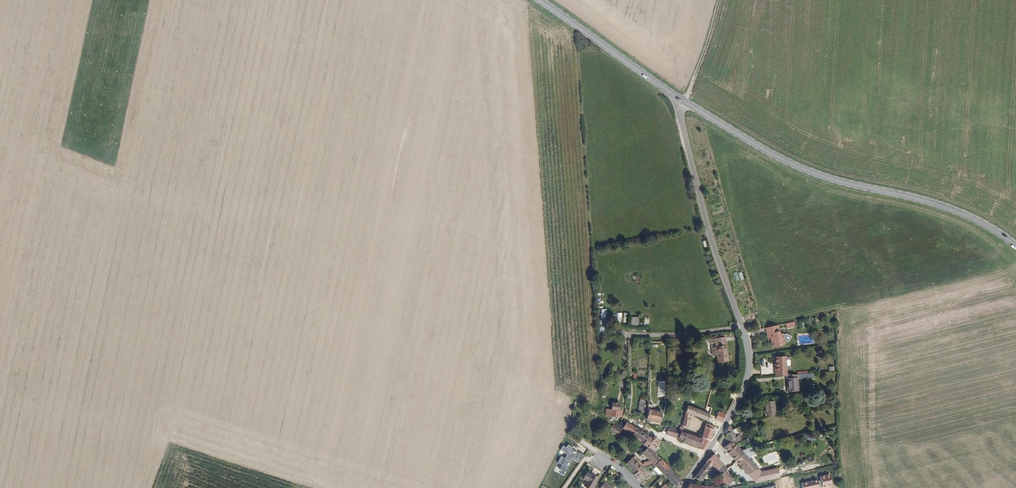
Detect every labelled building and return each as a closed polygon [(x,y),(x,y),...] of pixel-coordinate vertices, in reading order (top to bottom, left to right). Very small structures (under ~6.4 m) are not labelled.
[(626,323),(626,313),(617,313),(618,323),(626,323)] [(785,339),(784,331),(781,332),(779,323),(766,326),(769,336),(771,337),(773,337),(773,339),(771,339),(773,345),(783,343),(785,339)] [(729,358),(726,335),(713,336),(713,341),(716,340),(717,344),(713,345),(714,353),(718,352),(718,360),(729,358)] [(787,373),(785,354),(774,355),(775,361),(773,361),(774,374),(787,373)] [(798,376),(798,372),(787,373),(789,390),(800,389),(798,376)] [(656,395),(664,395),(665,381),(657,381),(656,395)] [(663,410),(656,406),(656,401),(649,398),(649,404),(649,410),(649,416),(661,420),(663,410)] [(777,414),(775,398),(764,400),(766,413),(769,413),(770,415),(777,414)] [(705,416),(707,410),(684,402),(680,424),(686,425),(687,416),(686,416),(687,409),(705,416)] [(621,415),(622,409),(619,408),(619,405),(613,405),(613,414),(621,415)] [(633,431),(636,423),(624,417),(620,424),(619,426),(625,430),(626,428),(633,431)] [(709,439),(714,420),(705,417),(700,437),(699,444),(705,446),(709,439)] [(614,430),(618,422),(610,419),(606,426),(614,430)] [(650,434),(651,431),(636,423),(633,431),(641,436),(639,438),(646,441),(650,434)] [(678,438),(679,429),(669,426),(667,433),(678,438)] [(741,435),(732,427),(725,429),(720,437),(722,439),(724,437),(729,440),(732,437),(736,440),(741,435)] [(699,444),(700,437),(679,429),(678,438),(683,440),(684,442),(698,447),(699,444)] [(658,445),(659,441),(661,438),(656,435),(655,436),(650,434),(646,441),(653,446),(652,447),(660,451),(661,446),(658,445)] [(653,462),(660,457),(645,443),(641,450),(649,457),(644,461),(645,463),(644,463),(636,455),(628,463),(637,473),(644,468),(646,467),(653,462)] [(729,443),(723,448),(748,475),(759,469),(734,443),(729,443)] [(565,448),(562,446),(559,450),(566,454),(563,458),(560,456),(557,462),(560,464),(558,469),(566,472),(571,461),(569,461),(570,459),(575,462),(576,460),(579,462),(583,455),(579,453),(575,457),(573,456),(576,452),(572,449),(572,447),(567,444),(565,448)] [(723,461),(713,453),(697,472),(704,477),(714,464),(718,468),(723,461)] [(670,466),(660,457),(653,462),(666,473),(670,466)] [(729,469),(731,466),(723,461),(718,468),(725,473),(729,469)] [(684,479),(670,466),(666,473),(680,486),(684,479)] [(759,469),(748,475),(756,483),(781,478),(779,467),(762,471),(759,469)] [(645,481),(650,475),(647,472),(644,468),(637,473),(645,481)] [(735,474),(729,469),(725,473),(724,474),(729,478),(733,482),(738,476),(735,474)] [(599,477),(589,471),(586,477),(590,479),(587,485),(593,487),(599,477)] [(831,472),(822,474),(824,485),(834,483),(831,472)] [(803,481),(805,487),(813,487),(821,486),(819,478),(803,481)]
